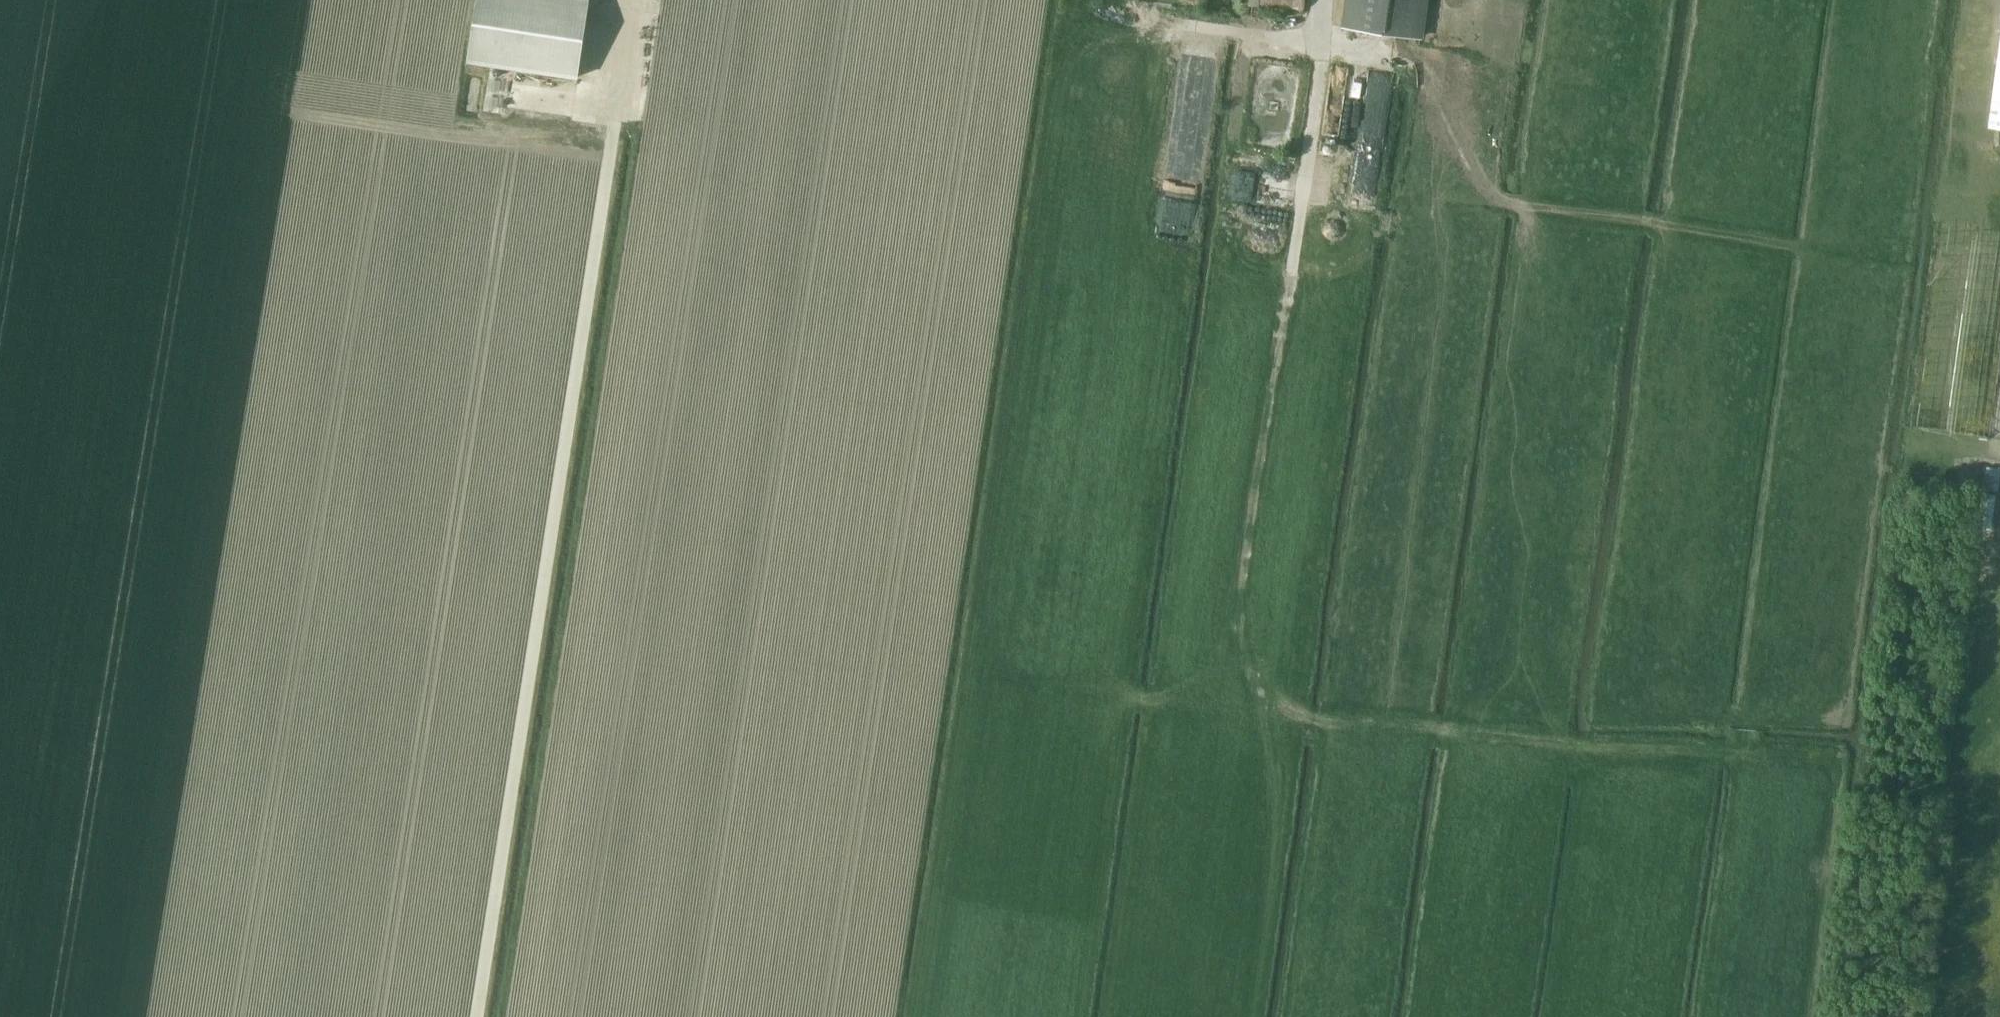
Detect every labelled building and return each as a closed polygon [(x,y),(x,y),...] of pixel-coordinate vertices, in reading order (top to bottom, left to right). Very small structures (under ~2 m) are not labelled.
[(471,60),(579,76),(591,0),(480,0),(471,60)] [(1307,0),(1263,0),(1263,3),(1306,8),(1307,0)] [(1341,26),(1422,37),(1428,0),(1345,0),(1341,26)] [(1987,125),(1999,127),(1999,29),(1987,125)] [(1999,482),(1999,467),(1987,465),(1983,488),(1999,490),(1999,482)] [(1995,493),(1981,491),(1977,523),(1991,525),(1995,493)]
